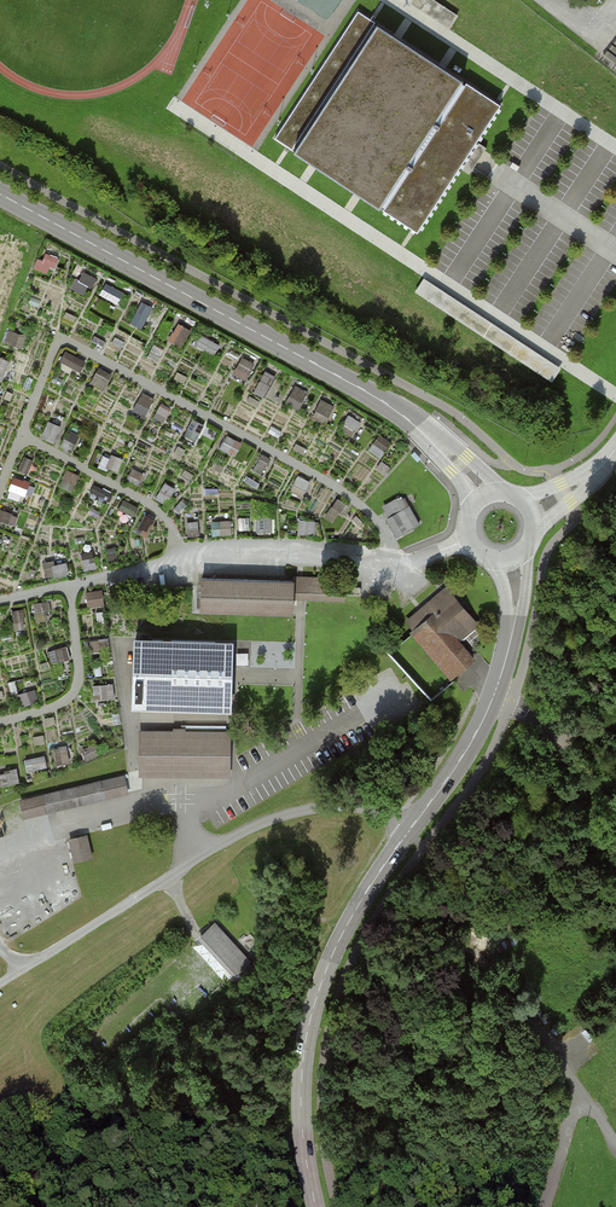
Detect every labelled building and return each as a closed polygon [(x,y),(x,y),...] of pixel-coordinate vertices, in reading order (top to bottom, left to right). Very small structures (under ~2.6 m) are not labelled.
[(408,4),(449,30),(458,15),(435,0),(410,0),(408,4)] [(477,141),(501,105),(358,11),(275,137),(417,231),(460,166),(466,170),(474,157),(483,145),(477,141)] [(37,269),(53,274),(58,256),(42,251),(37,269)] [(76,288),(88,294),(96,276),(84,271),(76,288)] [(443,310),(552,381),(561,367),(452,296),(451,296),(424,279),(416,291),(443,309),(443,310)] [(104,283),(100,296),(121,302),(125,289),(104,283)] [(131,322),(142,328),(154,306),(142,300),(131,322)] [(169,338),(183,346),(192,329),(178,322),(169,338)] [(23,347),(26,334),(8,330),(5,343),(23,347)] [(200,334),(195,344),(215,353),(220,342),(200,334)] [(81,371),(87,361),(66,350),(60,360),(81,371)] [(243,355),(234,373),(247,380),(256,362),(243,355)] [(4,380),(9,359),(0,357),(0,379),(4,380)] [(92,383),(106,388),(111,372),(98,368),(92,383)] [(265,396),(274,375),(265,371),(256,392),(265,396)] [(295,385),(287,402),(300,408),(308,391),(295,385)] [(145,415),(155,399),(142,391),(133,408),(145,415)] [(313,415),(327,422),(336,404),(322,398),(313,415)] [(161,404),(157,417),(166,420),(170,407),(161,404)] [(197,441),(204,423),(192,418),(185,435),(197,441)] [(48,420),(42,436),(54,441),(60,425),(48,420)] [(235,456),(243,443),(227,434),(220,447),(235,456)] [(378,436),(372,450),(384,455),(390,442),(378,436)] [(414,451),(411,454),(417,462),(421,459),(414,451)] [(113,455),(108,465),(117,470),(123,459),(113,455)] [(73,488),(80,474),(68,469),(61,483),(73,488)] [(22,501),(29,480),(14,475),(8,496),(22,501)] [(291,490),(303,495),(310,481),(298,475),(291,490)] [(95,483),(91,492),(109,500),(113,491),(95,483)] [(167,501),(174,488),(167,484),(159,497),(167,501)] [(394,539),(420,525),(410,506),(406,508),(401,498),(384,507),(389,518),(384,521),(394,539)] [(135,515),(139,507),(124,500),(120,508),(135,515)] [(0,514),(0,520),(14,525),(17,515),(2,509),(0,514)] [(300,520),(299,531),(315,532),(315,521),(300,520)] [(48,578),(70,572),(67,559),(44,565),(48,578)] [(293,581),(202,578),(201,609),(292,612),(293,598),(299,598),(305,598),(343,599),(343,595),(344,587),(343,587),(305,586),(300,585),(293,585),(293,581)] [(354,587),(344,587),(343,595),(354,595),(354,587)] [(87,590),(88,606),(104,605),(104,589),(87,590)] [(477,628),(445,590),(405,624),(414,633),(454,680),(477,660),(461,642),(477,628)] [(47,600),(33,602),(37,621),(51,618),(47,600)] [(26,627),(24,608),(14,609),(15,628),(26,627)] [(232,642),(135,640),(133,705),(230,708),(231,675),(232,642)] [(68,646),(49,649),(51,663),(71,659),(68,646)] [(399,646),(392,653),(399,660),(406,652),(399,646)] [(430,698),(439,692),(427,676),(419,682),(430,698)] [(94,684),(95,699),(115,697),(114,682),(94,684)] [(36,689),(17,694),(21,705),(39,700),(36,689)] [(142,733),(142,776),(143,776),(143,772),(227,773),(227,734),(142,733)] [(27,770),(47,768),(45,756),(26,758),(27,770)] [(20,781),(17,770),(0,774),(0,778),(2,785),(20,781)] [(123,776),(18,801),(23,819),(127,795),(123,776)] [(86,836),(67,841),(73,864),(92,859),(86,836)] [(214,924),(201,936),(235,973),(249,961),(214,924)]
